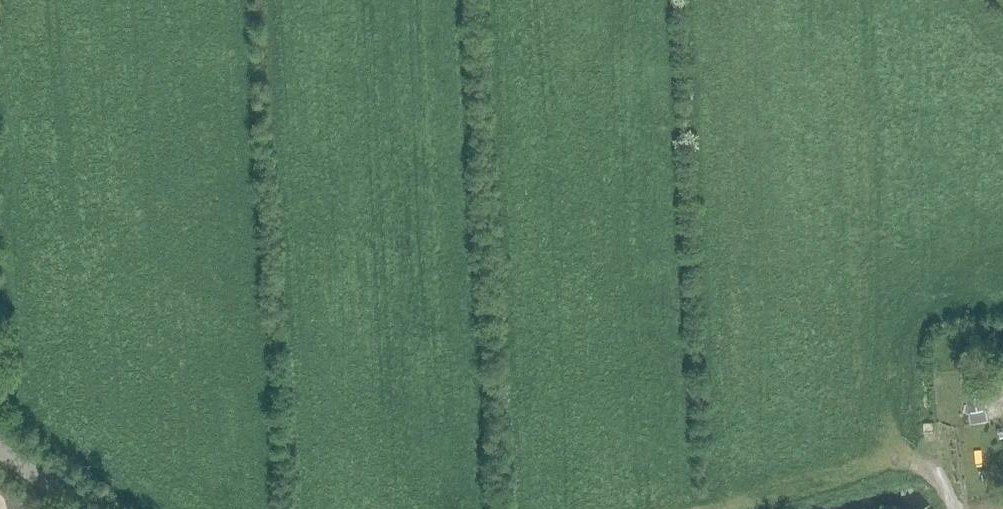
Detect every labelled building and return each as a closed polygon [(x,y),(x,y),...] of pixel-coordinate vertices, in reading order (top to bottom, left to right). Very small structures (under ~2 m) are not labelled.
[(985,410),(981,390),(966,393),(970,413),(985,410)] [(29,501),(18,503),(17,496),(5,499),(7,508),(30,508),(29,501)]
